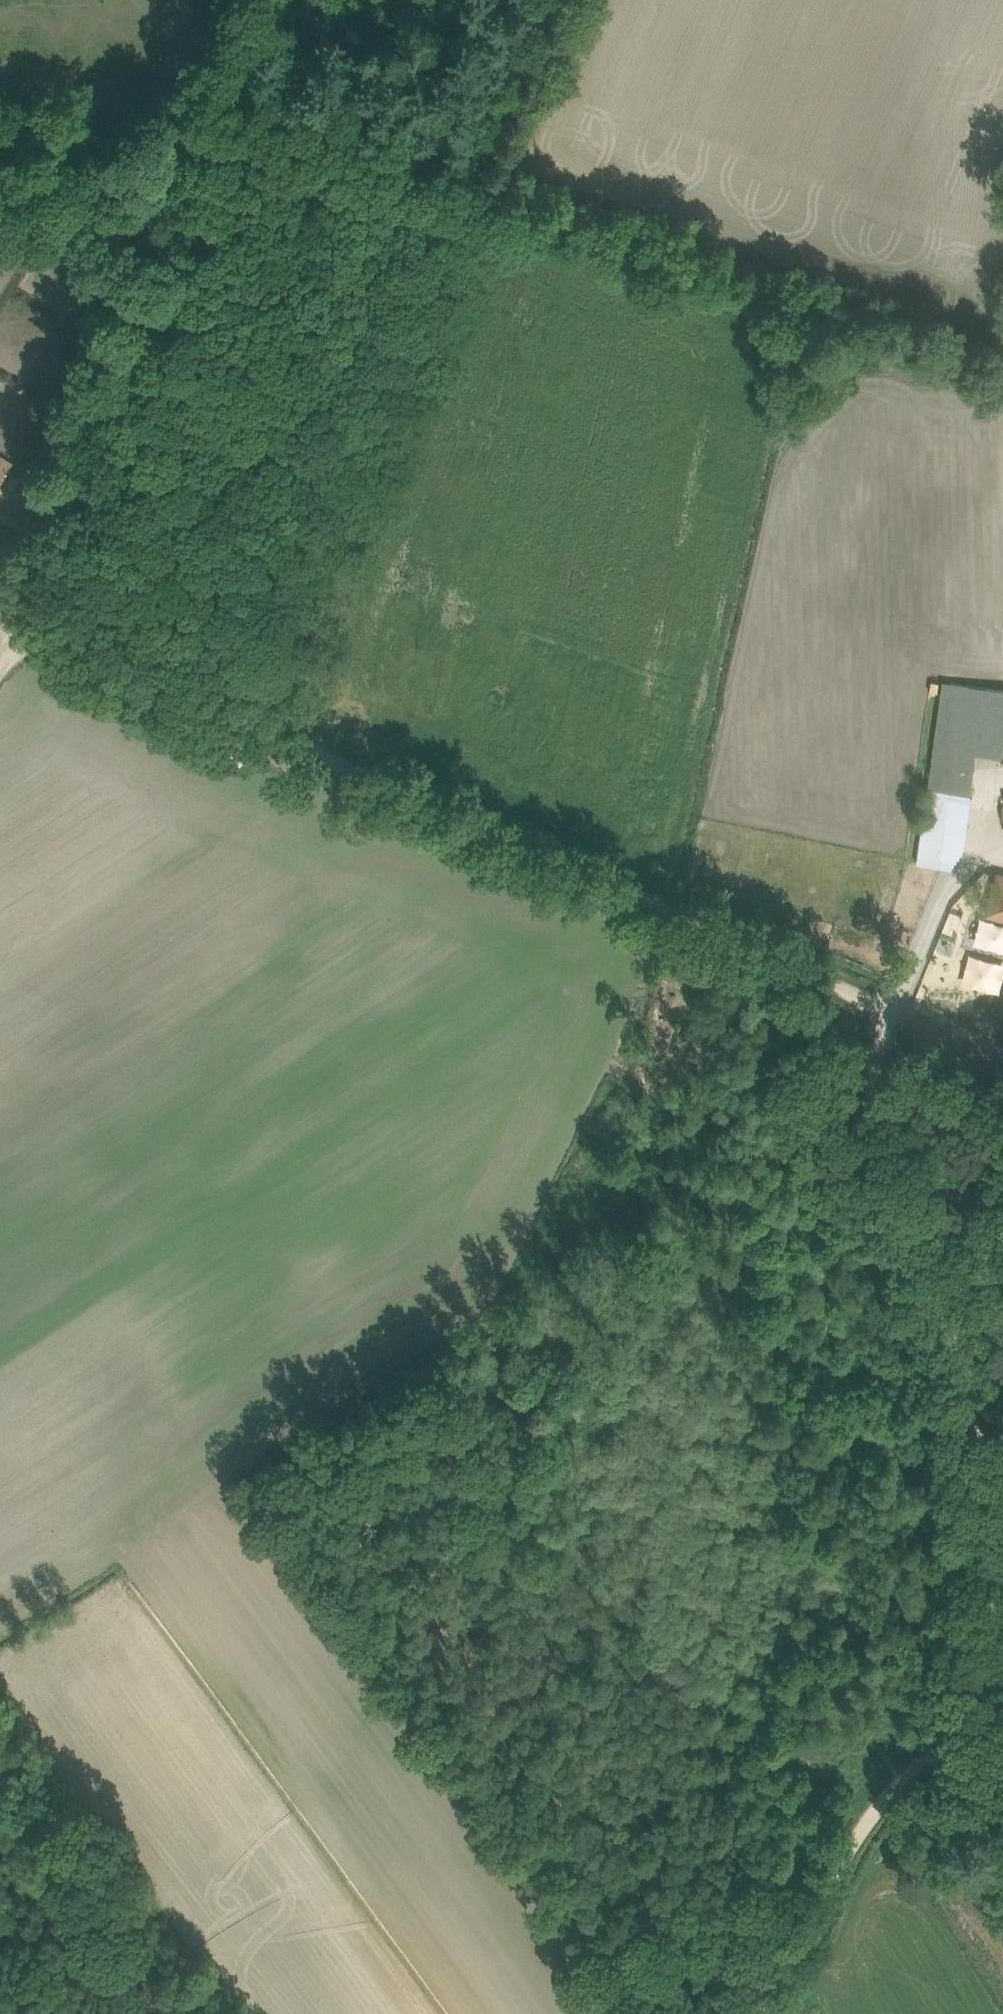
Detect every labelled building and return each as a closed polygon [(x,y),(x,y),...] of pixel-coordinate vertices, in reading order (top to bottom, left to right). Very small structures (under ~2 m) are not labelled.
[(12,463),(0,455),(0,483),(12,463)] [(916,864),(951,869),(952,865),(953,865),(954,861),(956,861),(956,857),(959,858),(960,854),(962,854),(962,849),(964,849),(971,795),(970,793),(976,753),(1002,757),(1002,691),(943,682),(916,864)] [(996,873),(985,915),(1002,920),(1002,875),(996,873)]
